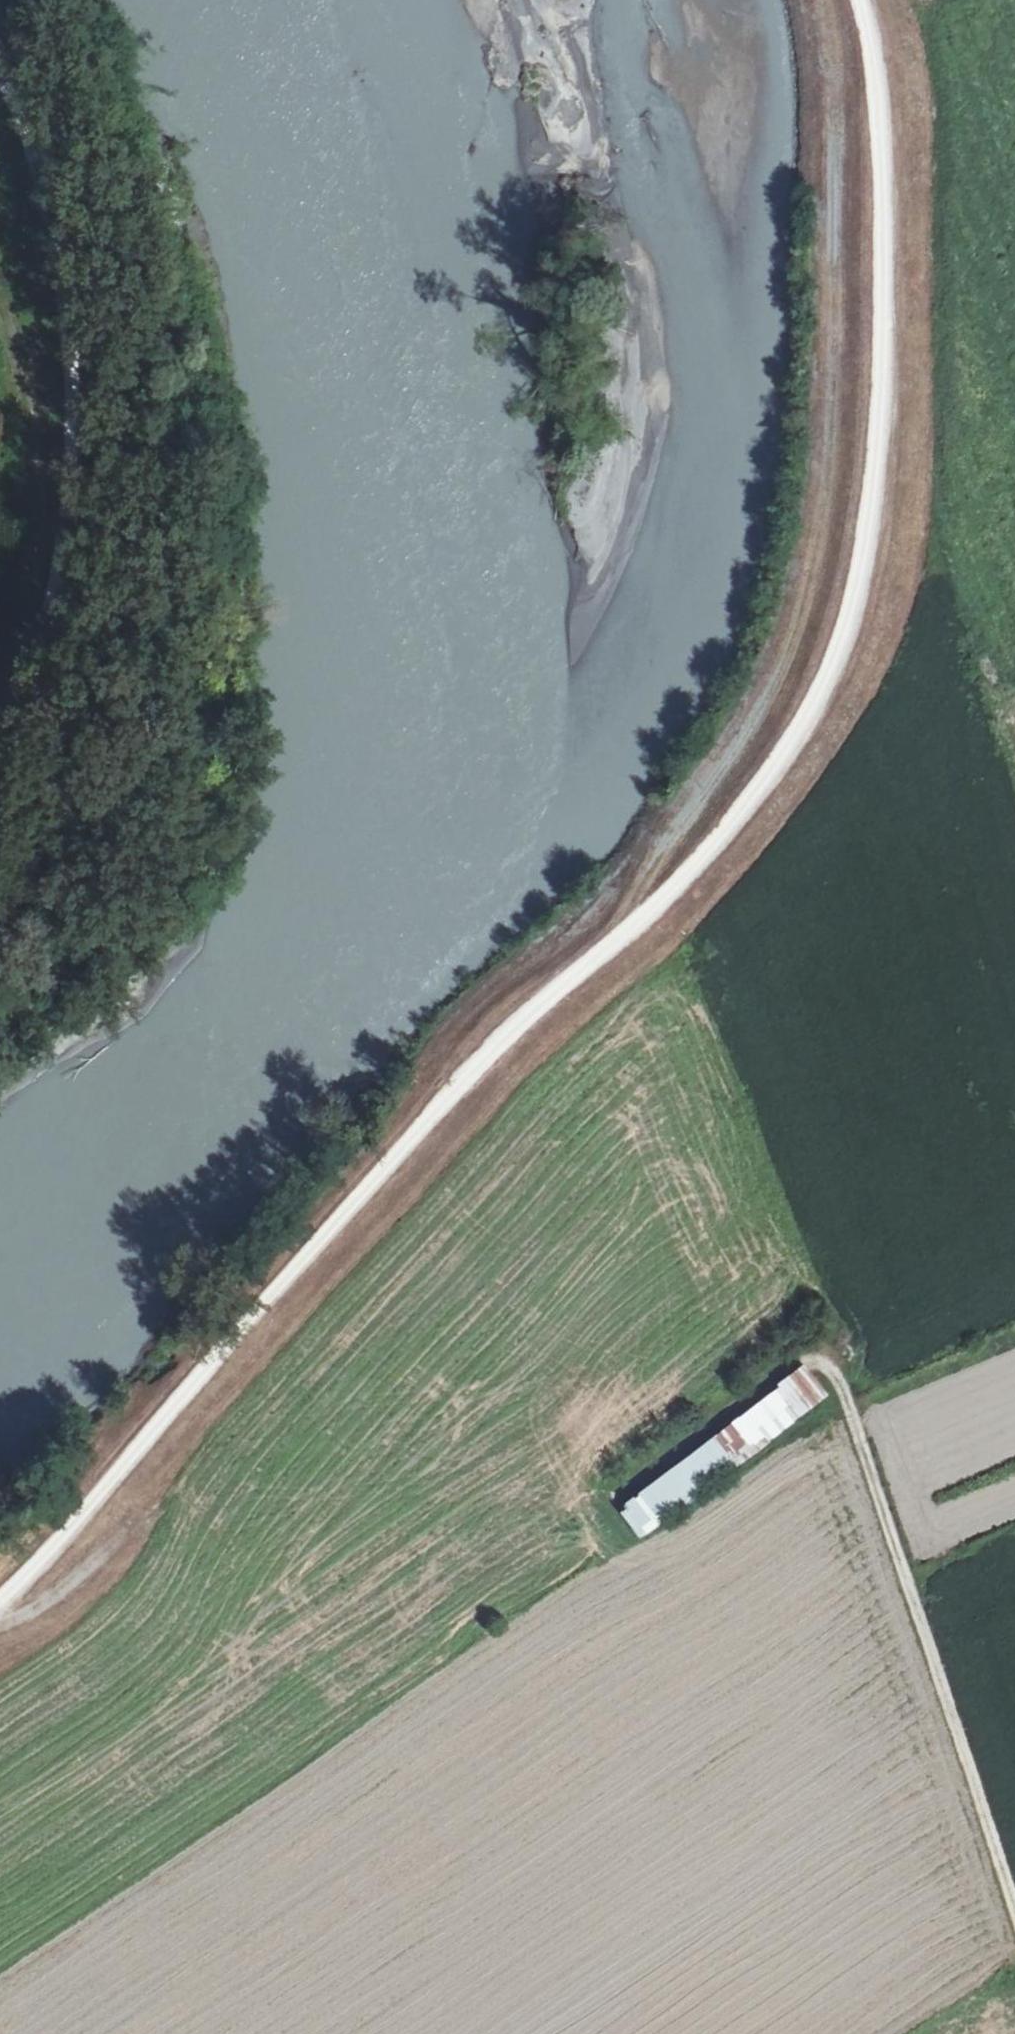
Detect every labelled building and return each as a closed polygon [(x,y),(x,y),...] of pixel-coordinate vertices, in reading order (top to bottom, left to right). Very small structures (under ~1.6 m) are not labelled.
[(617,1502),(639,1535),(833,1401),(810,1368),(617,1502)]
